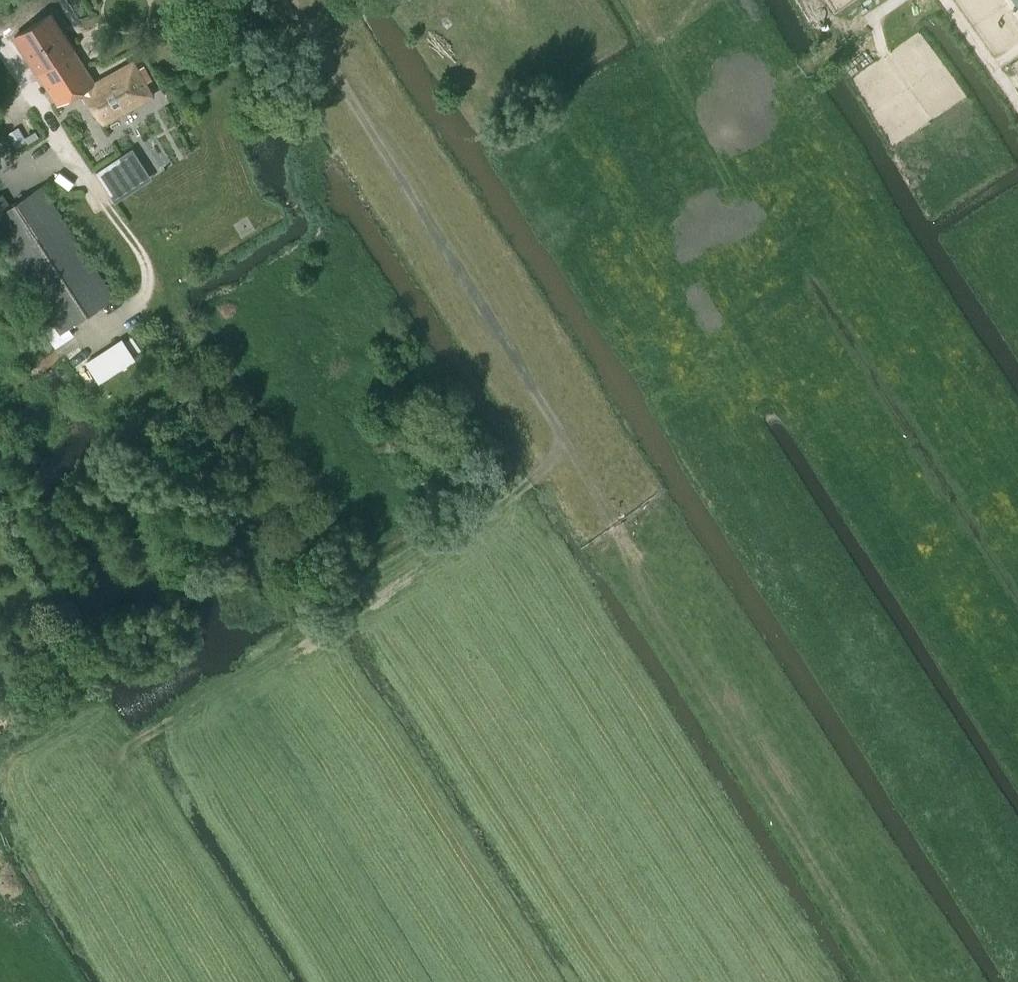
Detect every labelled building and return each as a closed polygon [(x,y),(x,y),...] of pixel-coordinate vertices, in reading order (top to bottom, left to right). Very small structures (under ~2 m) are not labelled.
[(83,67),(48,13),(13,36),(36,73),(46,89),(83,67)] [(151,95),(144,84),(151,80),(143,65),(136,69),(131,60),(92,81),(83,67),(46,89),(55,105),(79,93),(103,124),(151,95)] [(9,134),(17,147),(27,141),(19,127),(9,134)] [(133,180),(118,157),(95,172),(110,195),(133,180)] [(114,298),(40,186),(9,207),(1,195),(0,195),(0,241),(61,333),(114,298)]
